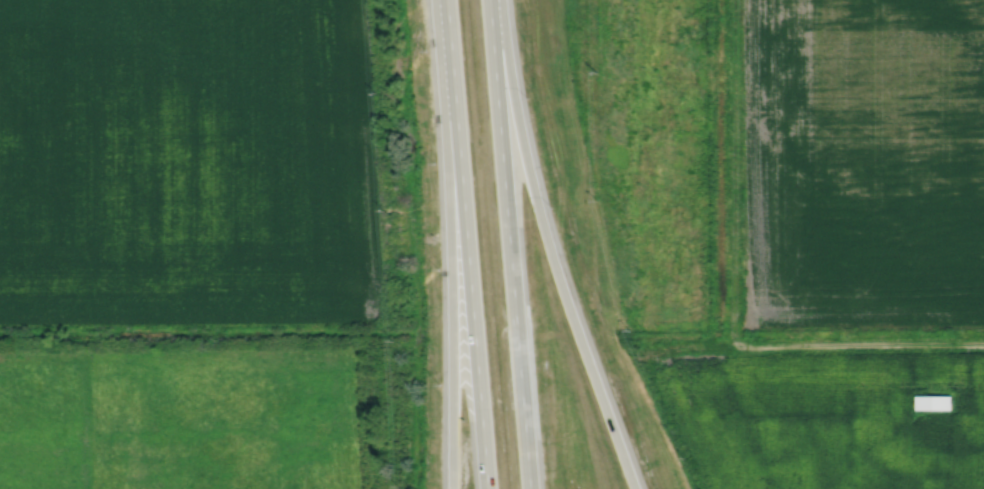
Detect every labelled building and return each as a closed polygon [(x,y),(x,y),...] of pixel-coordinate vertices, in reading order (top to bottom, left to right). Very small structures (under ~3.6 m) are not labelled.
[(915,396),(915,410),(951,410),(951,396),(915,396)]
